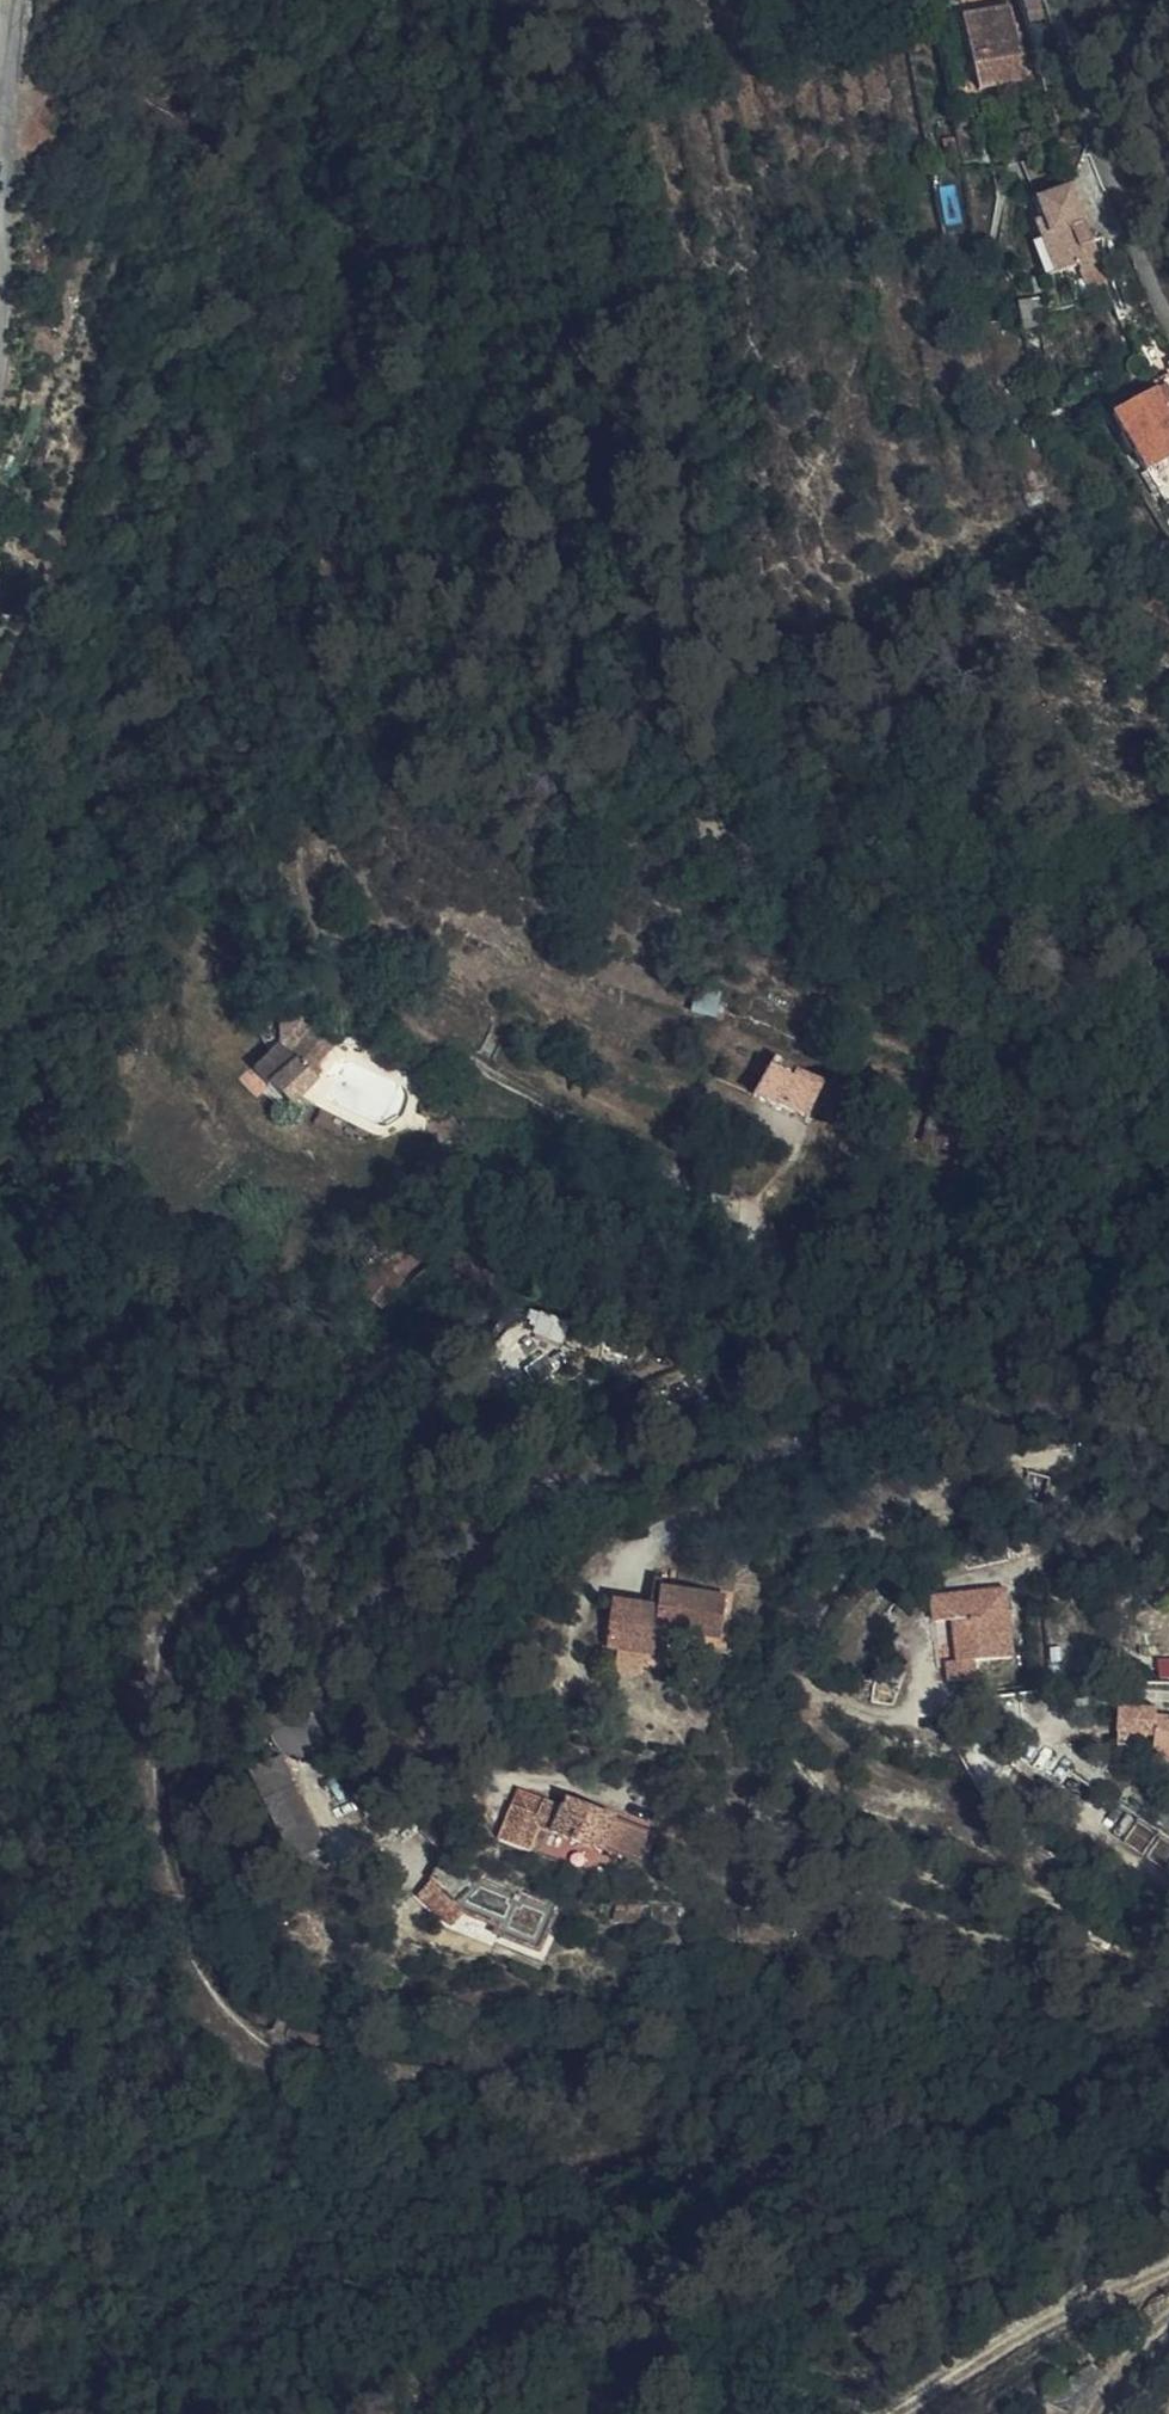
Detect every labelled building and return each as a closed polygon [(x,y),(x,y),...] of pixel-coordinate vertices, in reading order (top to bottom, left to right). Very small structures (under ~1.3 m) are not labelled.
[(1023,79),(1005,9),(958,22),(977,91),(1023,79)] [(1123,236),(1089,154),(1072,190),(1095,246),(1123,236)] [(1095,246),(1072,190),(1045,201),(1059,234),(1049,238),(1065,277),(1085,268),(1087,271),(1102,265),(1095,246)] [(1052,282),(1065,277),(1049,238),(1059,234),(1045,201),(1034,206),(1047,239),(1036,244),(1052,282)] [(1157,381),(1158,383),(1161,389),(1155,392),(1168,419),(1168,373),(1157,381)] [(1155,392),(1113,415),(1143,471),(1168,458),(1168,419),(1155,392)] [(1042,502),(1036,489),(1021,496),(1028,510),(1042,502)] [(148,568),(157,550),(149,545),(140,563),(148,568)] [(711,1015),(717,993),(695,988),(689,1009),(711,1015)] [(280,1017),(283,1028),(300,1022),(297,1012),(280,1017)] [(267,1084),(288,1107),(298,1097),(315,1080),(311,1076),(318,1070),(315,1067),(333,1048),(314,1030),(291,1054),(281,1044),(253,1067),(267,1084)] [(805,1114),(817,1090),(767,1066),(753,1093),(805,1114)] [(321,1085),(315,1080),(298,1097),(314,1114),(302,1126),(355,1152),(369,1140),(373,1131),(312,1103),(321,1085)] [(402,1284),(382,1269),(363,1293),(383,1308),(402,1284)] [(662,1596),(671,1597),(671,1591),(655,1588),(652,1612),(661,1612),(662,1596)] [(730,1605),(708,1603),(671,1597),(662,1596),(661,1612),(652,1612),(614,1607),(607,1655),(614,1656),(640,1659),(657,1662),(658,1653),(670,1654),(681,1642),(723,1646),(725,1647),(730,1605)] [(1012,1660),(1011,1641),(1020,1640),(1021,1615),(988,1619),(986,1601),(953,1605),(954,1622),(936,1624),(938,1647),(957,1644),(959,1664),(944,1666),(946,1690),(975,1687),(973,1663),(1012,1660)] [(639,1676),(640,1659),(614,1656),(612,1673),(639,1676)] [(1152,1726),(1150,1764),(1168,1765),(1168,1726),(1152,1726)] [(326,1854),(299,1797),(266,1812),(294,1872),(326,1854)] [(606,1848),(618,1818),(569,1800),(555,1833),(605,1853),(606,1848)] [(657,1832),(618,1818),(606,1848),(646,1862),(657,1832)] [(467,1909),(442,1884),(429,1896),(453,1922),(467,1909)]
